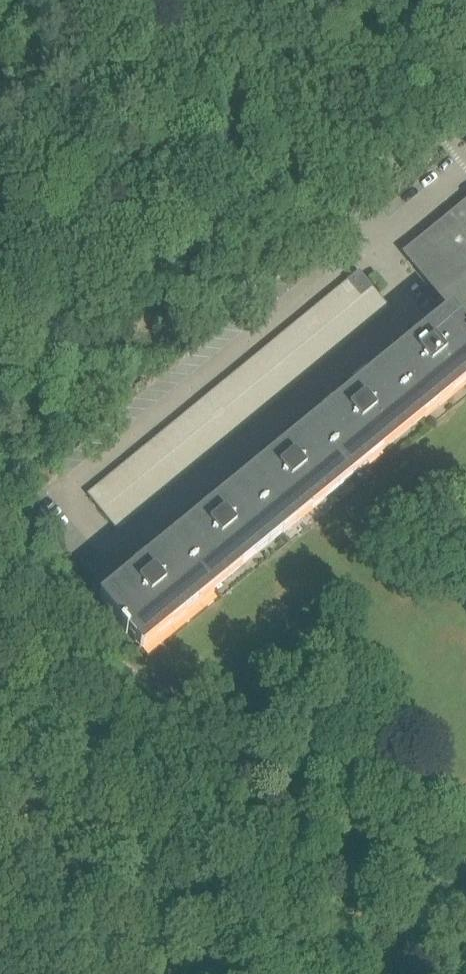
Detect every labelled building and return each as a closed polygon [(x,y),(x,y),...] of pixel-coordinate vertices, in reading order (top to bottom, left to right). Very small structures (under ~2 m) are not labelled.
[(404,253),(452,313),(465,330),(465,202),(404,253)] [(362,295),(372,287),(359,272),(350,280),(362,295)] [(365,299),(362,295),(350,280),(340,288),(355,307),(365,299)] [(362,295),(365,299),(380,317),(390,310),(372,287),(362,295)] [(346,314),(355,307),(340,288),(331,296),(346,314)] [(337,322),(346,314),(331,296),(321,303),(337,322)] [(365,299),(355,307),(371,325),(380,317),(365,299)] [(327,329),(337,322),(321,303),(312,311),(327,329)] [(355,307),(346,314),(361,333),(371,325),(355,307)] [(318,337),(327,329),(312,311),(303,319),(318,337)] [(421,418),(465,382),(465,330),(452,313),(382,370),(421,418)] [(346,314),(337,322),(352,340),(361,333),(346,314)] [(309,345),(318,337),(303,319),(293,326),(309,345)] [(337,322),(327,329),(343,348),(352,340),(337,322)] [(299,352),(309,345),(293,326),(284,334),(299,352)] [(327,329),(318,337),(333,356),(343,348),(327,329)] [(290,360),(299,352),(284,334),(275,342),(290,360)] [(318,337),(309,345),(324,363),(333,356),(318,337)] [(281,368),(290,360),(275,342),(265,349),(281,368)] [(309,345),(299,352),(315,371),(324,363),(309,345)] [(271,375),(281,368),(265,349),(256,357),(271,375)] [(299,352),(290,360),(305,379),(315,371),(299,352)] [(262,383),(271,375),(256,357),(247,364),(262,383)] [(290,360),(281,368),(296,386),(305,379),(290,360)] [(253,391),(262,383),(247,364),(237,372),(253,391)] [(281,368),(271,375),(287,394),(296,386),(281,368)] [(382,370),(326,416),(311,428),(351,476),(421,418),(382,370)] [(243,398),(253,391),(237,372),(228,380),(243,398)] [(271,375),(262,383),(277,402),(287,394),(271,375)] [(234,406),(243,398),(228,380),(219,387),(234,406)] [(262,383),(253,391),(268,409),(277,402),(262,383)] [(225,414),(234,406),(219,387),(209,395),(225,414)] [(253,391),(243,398),(259,417),(268,409),(253,391)] [(200,403),(215,421),(225,414),(209,395),(200,403)] [(243,398),(234,406),(249,425),(259,417),(243,398)] [(206,429),(215,421),(200,403),(191,410),(206,429)] [(234,406),(225,414),(240,432),(249,425),(234,406)] [(197,437),(206,429),(191,410),(181,418),(197,437)] [(225,414),(215,421),(230,440),(240,432),(225,414)] [(187,444),(197,437),(181,418),(172,426),(187,444)] [(215,421),(206,429),(221,448),(230,440),(215,421)] [(178,452),(187,444),(172,426),(163,433),(178,452)] [(351,476),(311,428),(241,485),(281,533),(351,476)] [(206,429),(197,437),(212,455),(221,448),(206,429)] [(153,441),(169,460),(178,452),(163,433),(153,441)] [(197,437),(187,444),(202,463),(212,455),(197,437)] [(159,467),(169,460),(153,441),(144,449),(159,467)] [(202,463),(187,444),(178,452),(193,471),(202,463)] [(150,475),(159,467),(144,449),(135,456),(150,475)] [(178,452),(169,460),(184,478),(193,471),(178,452)] [(140,483),(150,475),(135,456),(125,464),(140,483)] [(159,467),(174,486),(184,478),(169,460),(159,467)] [(131,490),(140,483),(125,464),(116,472),(131,490)] [(159,467),(150,475),(165,494),(174,486),(159,467)] [(122,498),(131,490),(116,472),(107,479),(122,498)] [(165,494),(150,475),(140,483),(156,501),(165,494)] [(97,487),(112,506),(122,498),(107,479),(97,487)] [(156,501),(140,483),(131,490),(146,509),(156,501)] [(281,533),(241,485),(171,543),(211,591),(281,533)] [(103,513),(112,506),(97,487),(88,495),(103,513)] [(146,509),(131,490),(122,498),(137,517),(146,509)] [(137,517),(122,498),(112,506),(128,524),(137,517)] [(112,506),(103,513),(118,532),(128,524),(112,506)] [(211,591),(171,543),(101,600),(121,625),(120,626),(128,633),(140,648),(211,591)]
